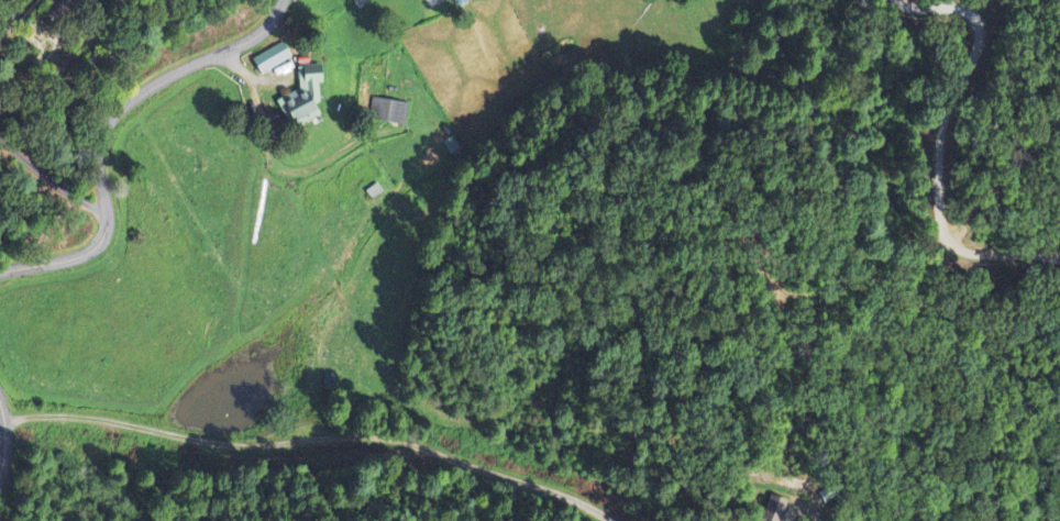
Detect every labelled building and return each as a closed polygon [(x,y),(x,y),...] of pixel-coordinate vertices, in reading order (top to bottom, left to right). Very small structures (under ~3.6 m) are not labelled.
[(259,76),(290,59),(281,44),(250,61),(259,76)] [(296,67),(297,96),(288,96),(276,102),(290,131),(317,119),(311,108),(319,104),(318,67),(296,67)] [(369,122),(405,125),(407,104),(371,101),(369,122)] [(775,499),(770,520),(781,520),(785,501),(775,499)]
